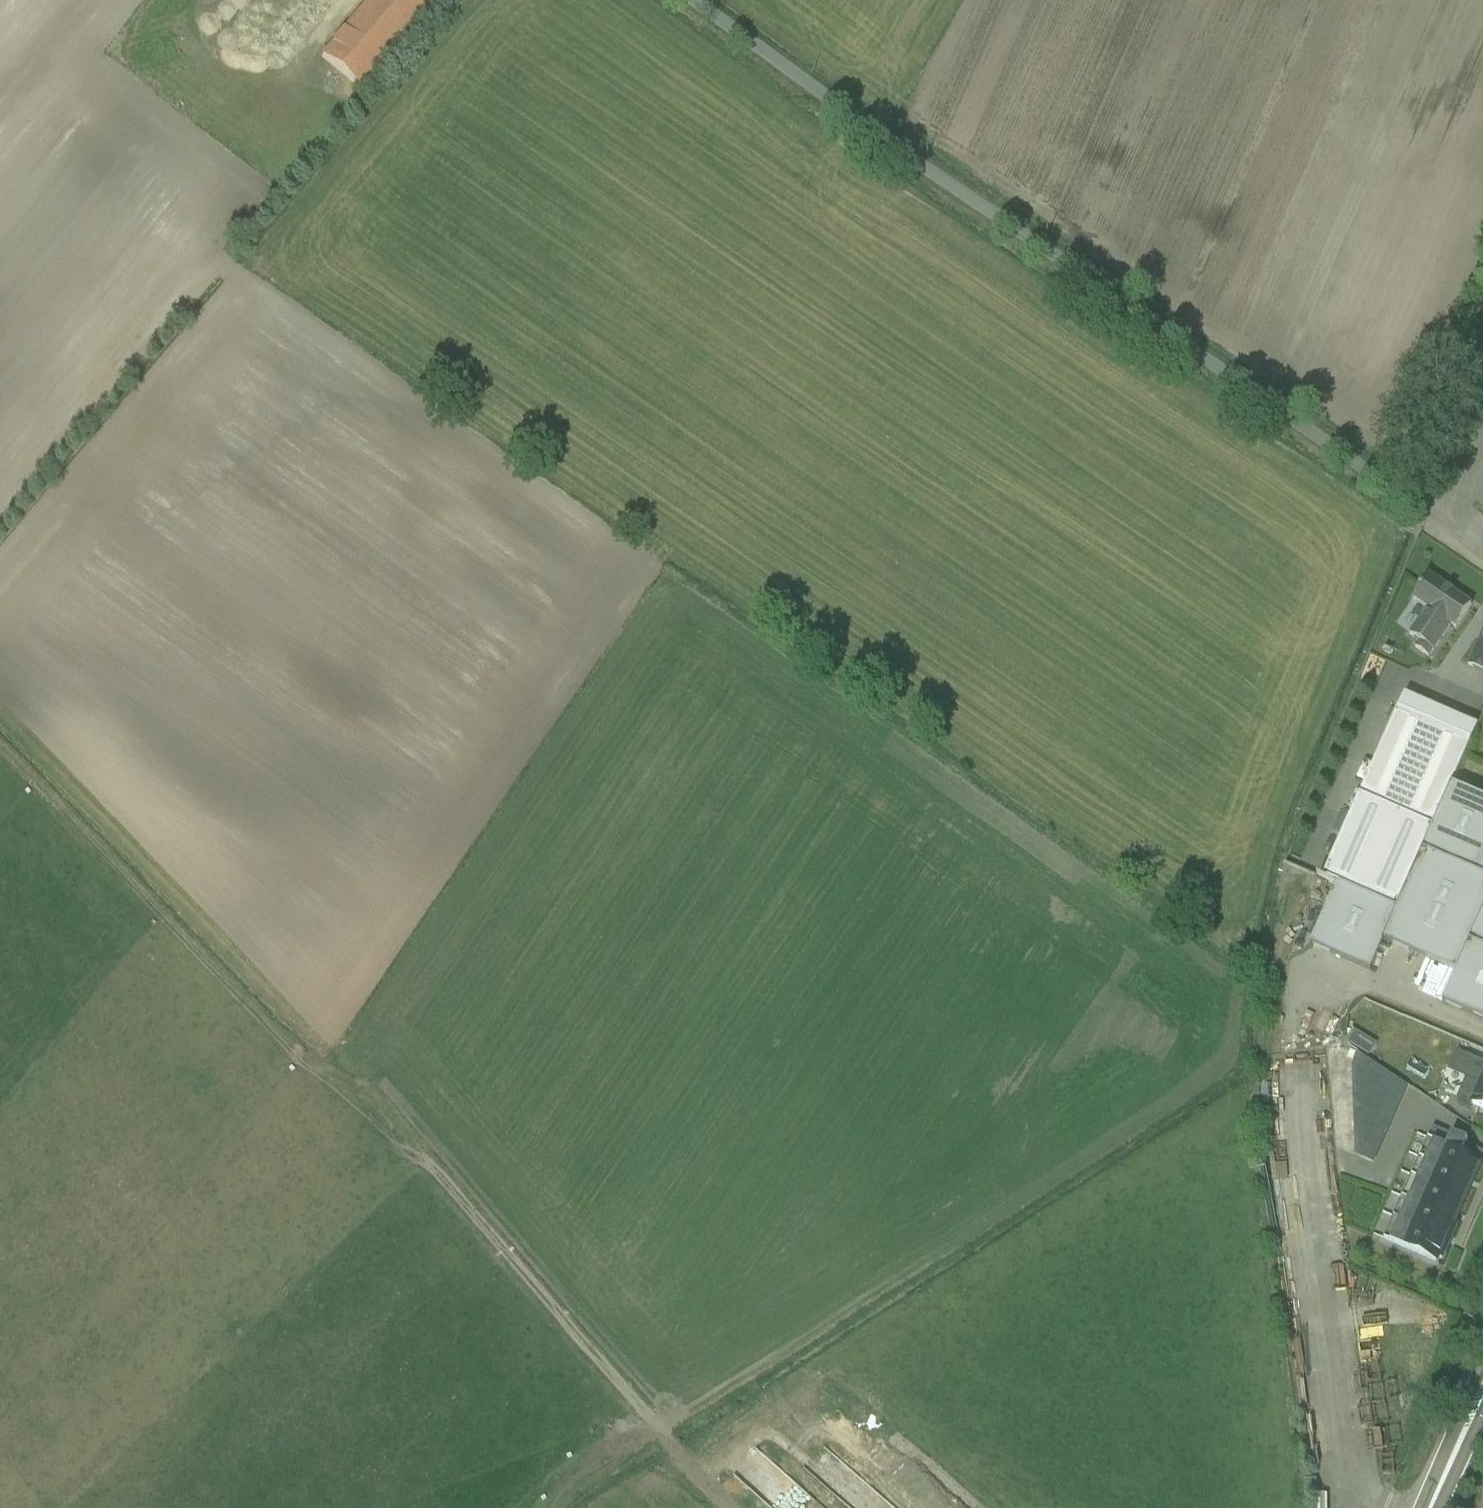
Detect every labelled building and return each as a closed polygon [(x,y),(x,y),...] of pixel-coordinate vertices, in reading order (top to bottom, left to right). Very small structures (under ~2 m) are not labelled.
[(455,0),(382,0),(339,58),(385,93),(455,0)] [(1459,630),(1477,602),(1431,572),(1414,597),(1428,606),(1410,634),(1436,651),(1452,626),(1459,630)] [(1405,693),(1350,821),(1422,851),(1399,904),(1339,879),(1310,945),(1375,972),(1388,941),(1458,970),(1447,996),(1482,1011),(1482,793),(1460,784),(1482,730),(1482,726),(1405,693)] [(1374,1051),(1377,1160),(1412,1159),(1410,1101),(1388,1101),(1387,1083),(1394,1083),(1393,1035),(1370,1035),(1370,1051),(1374,1051)] [(1463,1056),(1456,1072),(1478,1082),(1470,1101),(1482,1106),(1482,1065),(1463,1056)] [(1432,1129),(1427,1141),(1426,1141),(1381,1241),(1436,1264),(1438,1259),(1441,1261),(1447,1246),(1444,1245),(1446,1239),(1450,1240),(1456,1226),(1453,1224),(1482,1155),(1482,1154),(1464,1146),(1466,1142),(1451,1134),(1450,1136),(1432,1129)] [(904,1497),(894,1507),(915,1507),(904,1497)]
